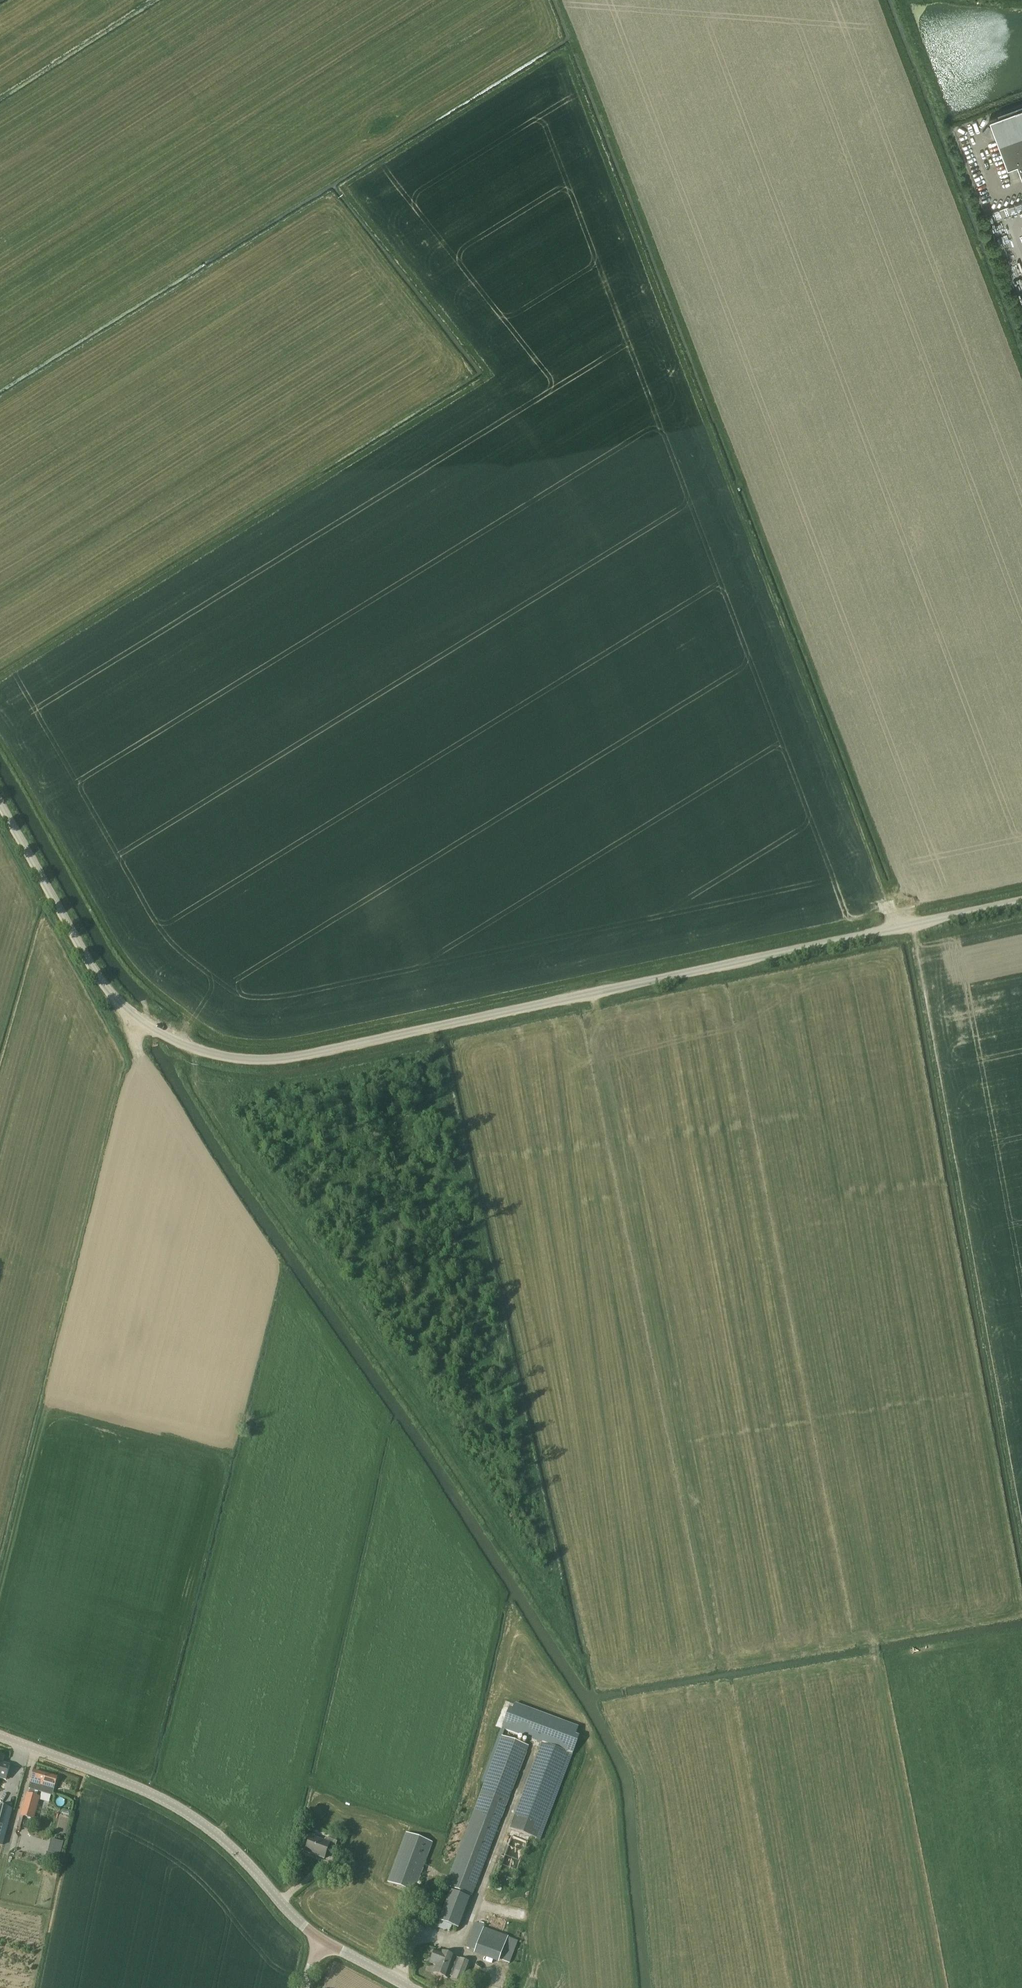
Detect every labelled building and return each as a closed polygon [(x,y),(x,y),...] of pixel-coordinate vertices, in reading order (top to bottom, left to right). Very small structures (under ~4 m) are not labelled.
[(989,121),(1007,169),(1016,165),(1021,180),(1021,109),(989,121)] [(485,1756),(491,1758),(505,1727),(562,1747),(562,1750),(567,1751),(582,1711),(516,1682),(485,1756)] [(482,1787),(474,1810),(445,1886),(472,1896),(528,1747),(501,1737),(482,1787)] [(541,1744),(511,1824),(509,1829),(537,1839),(569,1754),(541,1744)] [(30,1789),(28,1796),(33,1798),(35,1790),(52,1795),(57,1778),(34,1771),(29,1789),(30,1789)] [(28,1796),(26,1796),(20,1816),(34,1820),(39,1800),(33,1798),(28,1796)] [(2,1845),(12,1809),(0,1806),(0,1844),(2,1845)] [(432,1843),(406,1833),(387,1882),(414,1892),(432,1843)] [(324,1859),(328,1850),(334,1852),(337,1842),(326,1838),(324,1842),(311,1837),(305,1852),(324,1859)] [(52,1839),(48,1852),(56,1855),(59,1841),(52,1839)] [(59,1856),(47,1852),(45,1861),(57,1864),(59,1856)] [(450,1891),(439,1921),(459,1929),(470,1898),(450,1891)] [(465,1948),(475,1951),(474,1954),(499,1964),(500,1960),(510,1964),(518,1941),(508,1937),(485,1928),(486,1927),(474,1923),(465,1948)] [(451,1980),(463,1984),(471,1963),(455,1958),(441,1952),(441,1953),(435,1951),(430,1964),(436,1966),(433,1973),(447,1979),(448,1976),(452,1976),(451,1980)]
